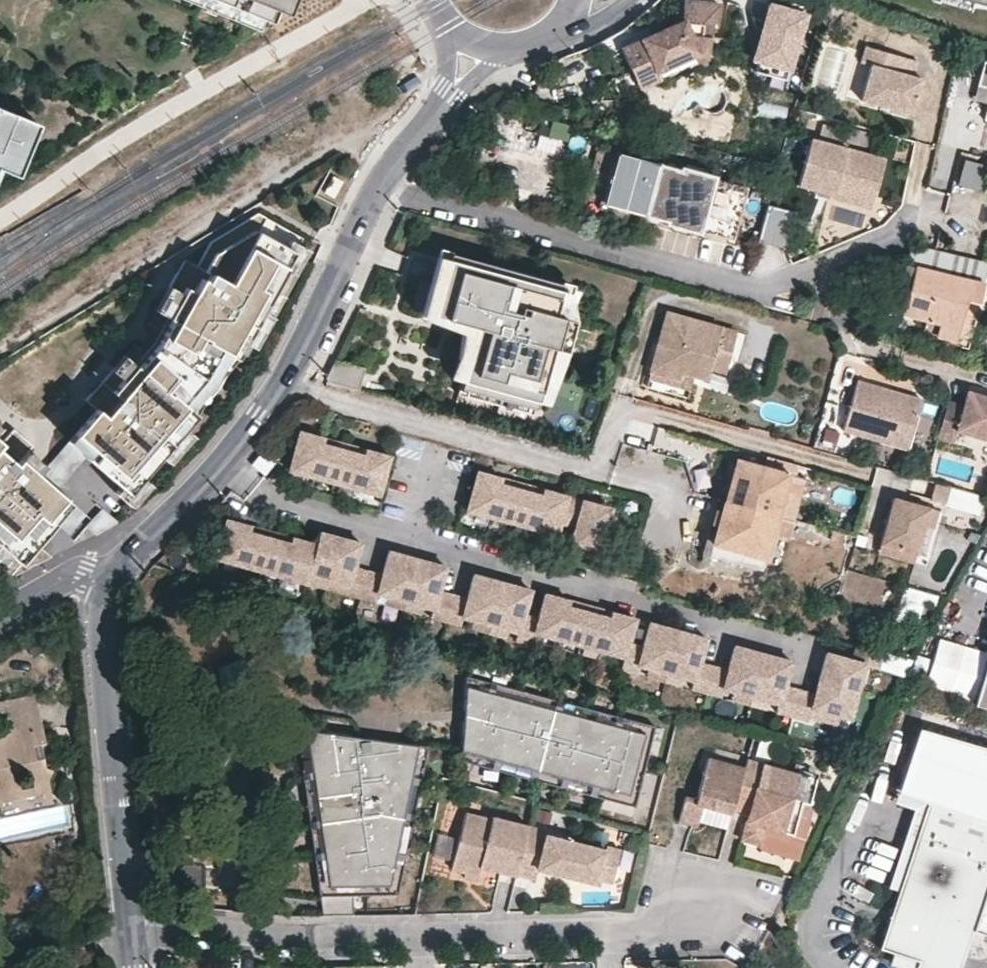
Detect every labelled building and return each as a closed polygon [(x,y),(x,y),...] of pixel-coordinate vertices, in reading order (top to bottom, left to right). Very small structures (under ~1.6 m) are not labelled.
[(265,18),(272,0),(215,0),(265,18)] [(968,0),(934,0),(934,1),(966,10),(969,0),(968,0)] [(710,59),(712,37),(702,36),(703,23),(713,24),(718,24),(720,5),(686,1),(684,21),(623,50),(633,73),(653,64),(658,74),(695,57),(710,59)] [(810,15),(771,4),(755,61),(793,72),(810,15)] [(712,37),(713,24),(703,23),(702,36),(712,37)] [(859,100),(912,115),(923,77),(914,75),(918,59),(864,45),(860,62),(869,64),(859,100)] [(642,91),(697,65),(709,66),(710,59),(695,57),(658,74),(653,64),(633,73),(642,91)] [(982,60),(976,86),(986,89),(986,62),(982,60)] [(976,86),(972,100),(986,104),(986,102),(986,89),(976,86)] [(1,145),(23,154),(35,123),(0,110),(0,148),(1,145)] [(657,143),(631,136),(628,149),(654,156),(657,143)] [(885,157),(811,136),(797,185),(834,195),(836,187),(867,195),(874,197),(885,157)] [(602,149),(588,198),(665,219),(663,224),(697,233),(698,229),(730,239),(744,188),(711,179),(712,176),(679,166),(679,170),(602,149)] [(956,183),(976,190),(984,163),(963,157),(956,183)] [(341,180),(332,175),(323,192),(333,197),(341,180)] [(867,195),(836,187),(835,190),(846,193),(843,201),(864,207),(867,195)] [(298,246),(302,237),(257,212),(210,241),(196,265),(184,258),(169,287),(181,293),(168,317),(154,342),(135,364),(113,390),(103,381),(86,400),(97,409),(69,441),(86,456),(121,486),(130,493),(143,477),(162,456),(185,429),(220,388),(244,344),(262,311),(273,292),(284,271),(298,246)] [(294,276),(307,251),(298,246),(284,271),(294,276)] [(967,346),(986,269),(910,249),(899,290),(908,291),(902,314),(939,324),(935,338),(967,346)] [(554,348),(572,286),(450,252),(448,259),(441,284),(430,281),(421,311),(468,324),(476,327),(467,361),(459,387),(501,399),(535,408),(551,348),(554,348)] [(437,256),(430,281),(441,284),(448,259),(437,256)] [(181,293),(169,287),(156,311),(168,317),(181,293)] [(272,317),(282,297),(273,292),(262,311),(272,317)] [(739,329),(667,309),(649,371),(681,381),(683,374),(695,378),(708,381),(711,371),(726,375),(739,329)] [(254,350),(272,317),(262,311),(244,344),(254,350)] [(563,351),(565,351),(574,320),(563,317),(554,348),(563,351)] [(467,361),(476,327),(468,324),(467,329),(459,331),(458,359),(467,361)] [(554,348),(552,348),(543,378),(554,381),(563,351),(554,348)] [(125,355),(103,381),(113,390),(135,364),(125,355)] [(359,391),(365,368),(335,360),(325,378),(328,382),(359,391)] [(695,378),(683,374),(681,381),(649,371),(646,386),(690,398),(695,378)] [(910,449),(923,399),(858,382),(845,431),(910,449)] [(499,405),(501,399),(459,387),(457,394),(499,405)] [(948,402),(939,439),(955,443),(958,432),(986,439),(986,396),(966,391),(963,406),(948,402)] [(535,408),(501,399),(499,405),(533,415),(535,408)] [(52,557),(37,544),(72,504),(57,490),(40,475),(21,459),(33,446),(14,429),(2,443),(0,441),(0,585),(52,557)] [(170,463),(194,436),(185,429),(162,456),(170,463)] [(299,432),(288,470),(377,495),(388,456),(299,432)] [(40,475),(57,490),(86,456),(69,441),(40,475)] [(278,460),(264,449),(250,465),(264,477),(278,460)] [(725,502),(736,462),(727,459),(716,500),(725,502)] [(784,475),(736,462),(725,502),(773,516),(794,522),(805,481),(784,475)] [(476,471),(465,510),(555,535),(558,524),(573,528),(569,543),(597,551),(609,508),(476,471)] [(152,484),(143,477),(130,493),(121,486),(116,492),(133,506),(152,484)] [(950,489),(912,478),(907,493),(946,504),(950,489)] [(984,498),(950,489),(946,504),(979,514),(984,498)] [(929,506),(893,495),(879,546),(915,556),(924,526),(929,506)] [(714,542),(725,502),(716,500),(705,539),(714,542)] [(773,516),(725,502),(714,542),(763,556),(773,516)] [(933,529),(939,508),(929,506),(924,526),(933,529)] [(99,534),(118,522),(103,509),(88,524),(99,534)] [(215,558),(304,583),(305,578),(346,589),(343,601),(371,609),(373,602),(430,618),(428,624),(456,632),(458,625),(515,641),(513,648),(527,652),(529,645),(619,670),(617,676),(632,680),(633,674),(690,689),(688,696),(717,704),(718,697),(775,713),(773,720),(803,728),(805,721),(853,734),(872,666),(881,668),(885,653),(854,644),(850,660),(824,653),(813,694),(783,686),(789,662),(732,646),(726,670),(698,662),(704,638),(648,623),(641,647),(627,643),(633,619),(543,594),(536,618),(522,614),(529,590),(472,574),(465,598),(437,591),(444,567),(387,551),(380,575),(352,567),(359,543),(318,532),(314,544),(226,520),(215,558)] [(915,556),(879,546),(877,553),(913,563),(915,556)] [(905,584),(896,608),(927,619),(935,595),(905,584)] [(974,703),(986,707),(986,657),(974,703)] [(658,724),(501,684),(467,678),(465,762),(636,807),(658,724)] [(0,700),(0,703),(3,716),(6,731),(40,723),(34,693),(0,700)] [(986,879),(986,745),(919,722),(897,786),(927,796),(905,860),(928,868),(920,890),(898,882),(878,941),(891,946),(916,954),(913,962),(917,964),(930,967),(957,967),(970,928),(986,879)] [(40,723),(6,731),(0,732),(0,801),(49,790),(47,782),(51,769),(45,767),(43,766),(41,757),(35,758),(33,744),(45,741),(40,723)] [(435,750),(295,729),(304,780),(312,779),(329,892),(318,894),(320,912),(351,912),(350,895),(394,895),(435,750)] [(744,763),(707,753),(696,794),(685,792),(678,818),(697,823),(698,820),(702,803),(731,810),(732,810),(733,806),(744,763)] [(816,772),(747,754),(744,763),(733,806),(748,810),(742,835),(762,840),(766,823),(793,830),(798,811),(805,813),(808,803),(815,774),(816,772)] [(887,879),(898,882),(905,860),(927,796),(897,786),(894,795),(914,802),(887,879)] [(702,803),(698,820),(727,827),(731,810),(702,803)] [(812,804),(808,803),(805,813),(798,811),(793,830),(766,823),(762,840),(761,846),(798,855),(812,804)] [(528,823),(492,814),(491,817),(465,811),(452,866),(465,869),(478,872),(480,864),(516,873),(516,872),(528,823)] [(605,848),(547,833),(548,828),(528,823),(516,872),(536,877),(539,867),(597,881),(598,877),(605,848)] [(612,880),(620,847),(606,844),(605,848),(598,877),(612,880)] [(920,890),(928,868),(905,860),(898,882),(920,890)] [(478,872),(465,869),(464,874),(476,878),(478,872)] [(970,928),(986,933),(986,879),(970,928)] [(916,954),(891,946),(886,959),(914,967),(916,967),(917,964),(913,962),(916,954)]
